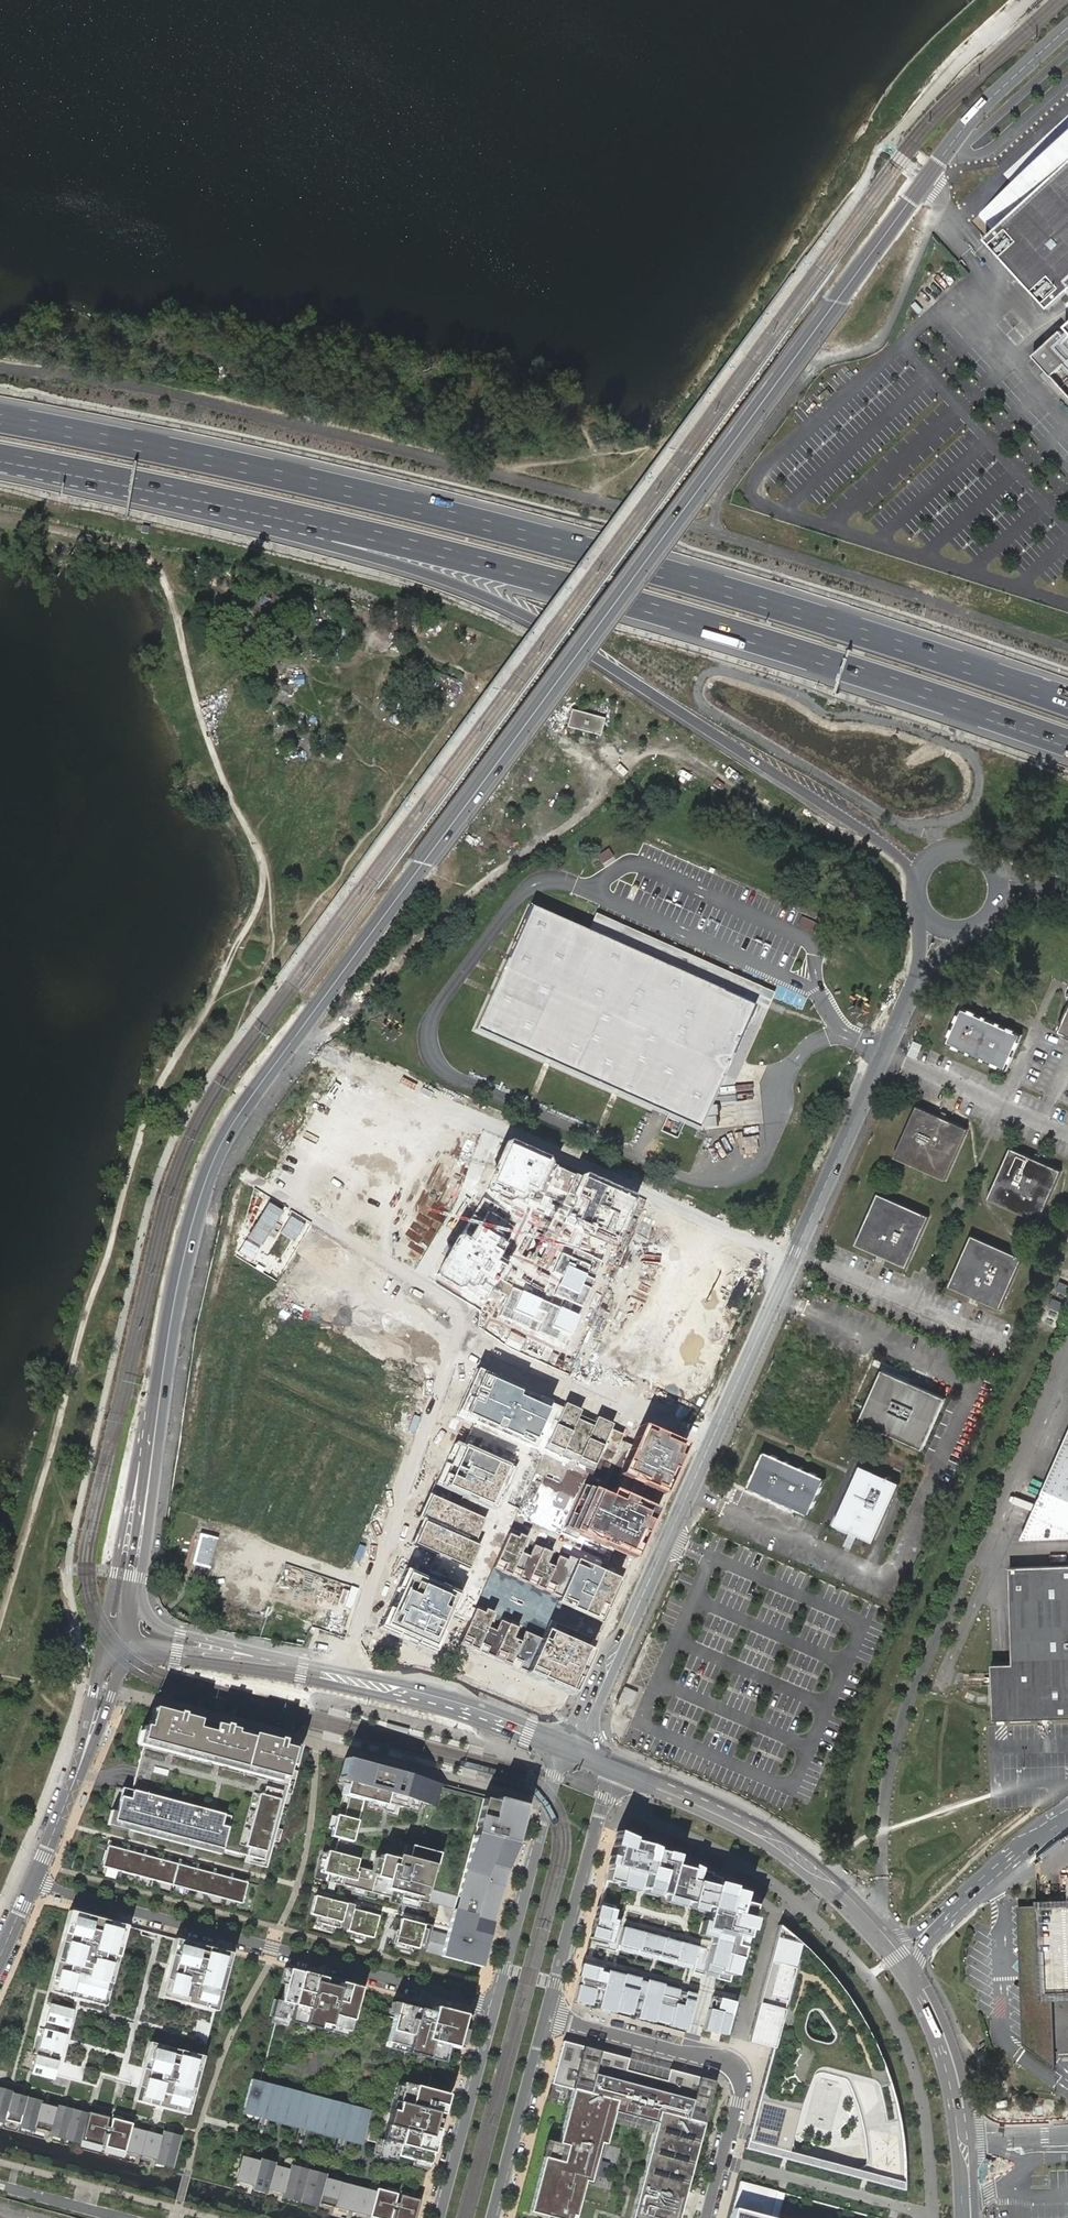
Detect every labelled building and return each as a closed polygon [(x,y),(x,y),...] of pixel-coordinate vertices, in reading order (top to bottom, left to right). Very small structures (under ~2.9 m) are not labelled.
[(977,215),(992,232),(984,239),(990,245),(997,239),(1049,297),(1042,303),(1048,309),(1067,291),(1067,132),(977,215)] [(997,239),(990,245),(1042,303),(1049,297),(997,239)] [(1064,336),(1060,332),(1033,356),(1067,394),(1067,331),(1064,336)] [(451,693),(456,680),(430,671),(426,684),(451,693)] [(570,710),(567,728),(602,735),(606,716),(570,710)] [(602,863),(613,856),(609,849),(597,855),(602,863)] [(589,933),(531,907),(476,1031),(700,1130),(739,1042),(752,1047),(761,1028),(748,1022),(755,1006),(589,933)] [(597,915),(589,933),(755,1006),(748,1022),(761,1028),(776,995),(597,915)] [(814,933),(818,923),(801,916),(797,926),(814,933)] [(1023,1034),(962,1006),(945,1043),(1006,1070),(1023,1034)] [(1067,1037),(1067,1012),(1059,1032),(1067,1037)] [(752,1047),(739,1042),(720,1086),(736,1085),(752,1047)] [(917,1106),(894,1157),(946,1180),(969,1128),(917,1106)] [(1011,1147),(988,1199),(1040,1222),(1063,1170),(1011,1147)] [(855,1245),(906,1268),(930,1216),(878,1193),(855,1245)] [(972,1235),(949,1286),(1001,1310),(1024,1258),(972,1235)] [(1054,1298),(1051,1307),(1062,1311),(1066,1302),(1054,1298)] [(969,1350),(964,1361),(976,1367),(981,1356),(969,1350)] [(634,1440),(476,1369),(380,1624),(433,1650),(524,1440),(545,1448),(460,1644),(571,1692),(683,1445),(644,1430),(634,1440)] [(947,1398),(884,1370),(861,1421),(924,1449),(947,1398)] [(1021,1540),(1067,1538),(1067,1432),(1021,1540)] [(826,1478),(764,1451),(748,1488),(809,1515),(826,1478)] [(900,1484),(861,1466),(835,1524),(874,1541),(900,1484)] [(1007,1570),(1011,1661),(1067,1659),(1067,1567),(1007,1570)] [(992,1720),(1067,1718),(1067,1659),(1011,1661),(1010,1666),(990,1667),(992,1720)] [(297,1746),(153,1707),(148,1726),(144,1725),(141,1739),(145,1740),(131,1791),(123,1788),(117,1811),(114,1820),(221,1848),(267,1860),(271,1846),(274,1835),(283,1798),(291,1769),(297,1746)] [(369,1780),(373,1766),(343,1759),(337,1783),(343,1785),(346,1774),(369,1780)] [(523,1806),(373,1766),(369,1780),(346,1774),(343,1785),(341,1795),(343,1796),(348,1797),(342,1817),(338,1816),(336,1815),(335,1817),(332,1830),(330,1836),(337,1838),(333,1853),(326,1851),(325,1854),(320,1873),(327,1875),(326,1881),(325,1881),(352,1888),(362,1891),(363,1892),(374,1894),(388,1898),(397,1900),(397,1898),(409,1901),(420,1904),(421,1901),(440,1905),(441,1900),(454,1904),(453,1909),(445,1935),(430,1931),(431,1927),(400,1919),(396,1931),(395,1930),(392,1943),(395,1944),(400,1945),(400,1944),(413,1947),(425,1951),(424,1952),(480,1967),(523,1806)] [(297,1771),(291,1769),(283,1798),(289,1800),(297,1771)] [(67,1772),(63,1770),(59,1780),(64,1782),(67,1772)] [(87,1796),(82,1794),(78,1804),(83,1806),(87,1796)] [(342,1817),(348,1797),(343,1796),(338,1816),(342,1817)] [(114,1820),(117,1811),(111,1810),(107,1824),(219,1854),(221,1848),(114,1820)] [(332,1830),(335,1817),(330,1816),(326,1829),(332,1830)] [(630,1839),(618,1833),(614,1847),(618,1848),(615,1858),(612,1857),(610,1865),(609,1865),(590,1937),(608,1942),(690,1965),(694,1966),(692,1972),(729,1982),(731,1975),(731,1974),(730,1974),(734,1958),(737,1959),(738,1959),(741,1948),(736,1946),(738,1937),(744,1938),(746,1930),(743,1929),(746,1918),(749,1919),(749,1918),(752,1906),(740,1902),(742,1893),(730,1890),(729,1891),(714,1887),(715,1885),(716,1878),(707,1876),(707,1874),(699,1872),(699,1869),(692,1867),(691,1870),(673,1866),(675,1859),(663,1857),(664,1854),(653,1851),(654,1849),(646,1847),(647,1846),(630,1842),(630,1839)] [(279,1836),(274,1835),(271,1846),(276,1847),(279,1836)] [(247,1882),(108,1845),(102,1866),(242,1903),(247,1882)] [(320,1873),(325,1854),(320,1853),(314,1877),(326,1881),(327,1875),(320,1873)] [(1067,1878),(1067,1901),(1036,1901),(1035,1907),(1044,1993),(1052,1993),(1067,1993),(1067,1878)] [(362,1891),(352,1888),(350,1894),(361,1896),(362,1891)] [(374,1894),(363,1892),(362,1897),(373,1900),(374,1894)] [(346,1904),(314,1896),(309,1914),(316,1916),(315,1922),(321,1924),(335,1927),(339,1928),(346,1904)] [(397,1900),(388,1898),(387,1902),(408,1907),(409,1901),(397,1898),(397,1900)] [(453,1909),(454,1904),(441,1900),(440,1905),(453,1909)] [(353,1906),(346,1904),(339,1928),(346,1930),(352,1909),(353,1906)] [(1044,1993),(1035,1907),(1017,1907),(1019,1957),(1022,2044),(1055,2068),(1052,1993),(1044,1993)] [(378,1916),(352,1909),(346,1930),(346,1931),(351,1932),(366,1936),(372,1938),(378,1916)] [(229,1953),(69,1911),(65,1926),(31,2052),(36,2053),(31,2074),(53,2080),(54,2076),(97,2087),(101,2073),(138,2083),(144,2085),(139,2101),(173,2110),(174,2105),(183,2107),(186,2095),(191,2096),(229,1953)] [(749,1918),(749,1919),(746,1918),(743,1929),(746,1930),(749,1931),(752,1919),(749,1918)] [(751,2042),(775,2048),(772,2056),(745,2147),(821,2168),(906,2191),(908,2182),(905,2160),(900,2117),(889,2074),(885,2059),(878,2039),(866,2018),(860,2005),(850,1992),(838,1977),(826,1965),(811,1950),(799,1936),(782,1923),(751,2042)] [(335,1927),(321,1924),(320,1929),(334,1933),(335,1927)] [(366,1936),(351,1932),(350,1938),(364,1941),(366,1936)] [(690,1965),(608,1942),(606,1952),(614,1954),(615,1949),(688,1969),(690,1965)] [(400,1945),(395,1944),(394,1948),(411,1953),(413,1947),(400,1944),(400,1945)] [(599,1969),(583,1965),(575,1995),(590,1999),(590,2001),(598,2003),(599,2002),(631,2010),(638,2012),(686,2025),(693,2002),(684,1999),(686,1992),(673,1988),(671,1994),(661,1991),(663,1985),(650,1981),(648,1987),(637,1985),(639,1978),(628,1975),(627,1976),(607,1971),(605,1976),(598,1974),(599,1969)] [(323,1984),(324,1978),(289,1969),(280,2001),(273,1999),(269,2016),(276,2018),(259,2081),(251,2079),(243,2107),(362,2138),(381,2143),(378,2156),(395,2160),(396,2155),(429,2164),(438,2129),(432,2128),(435,2118),(436,2112),(442,2114),(447,2094),(427,2089),(435,2060),(443,2062),(448,2046),(452,2030),(463,2034),(468,2016),(432,2007),(431,2012),(397,2003),(393,2018),(355,2007),(360,1988),(340,1982),(338,1988),(333,1986),(323,1984)] [(334,1981),(324,1978),(323,1984),(333,1986),(334,1981)] [(735,2002),(712,1996),(703,2029),(726,2035),(735,2002)] [(463,2034),(452,2030),(448,2046),(459,2049),(463,2034)] [(714,2081),(669,2069),(666,2081),(625,2071),(628,2059),(562,2041),(551,2084),(566,2088),(572,2089),(553,2160),(539,2214),(554,2217),(678,2217),(714,2081)] [(144,2085),(138,2083),(134,2100),(139,2101),(144,2085)] [(562,2105),(566,2088),(551,2084),(546,2101),(562,2105)] [(0,2087),(0,2123),(169,2167),(178,2134),(0,2087)] [(187,2114),(191,2096),(186,2095),(183,2107),(174,2105),(173,2110),(187,2114)] [(362,2138),(243,2107),(242,2113),(361,2144),(362,2138)] [(432,2128),(438,2129),(441,2119),(435,2118),(432,2128)] [(416,2199),(253,2156),(236,2151),(228,2182),(363,2217),(411,2217),(416,2199)] [(539,2214),(553,2160),(545,2158),(531,2212),(539,2214)] [(778,2217),(785,2193),(737,2180),(730,2205),(727,2217),(779,2217),(778,2217)]
